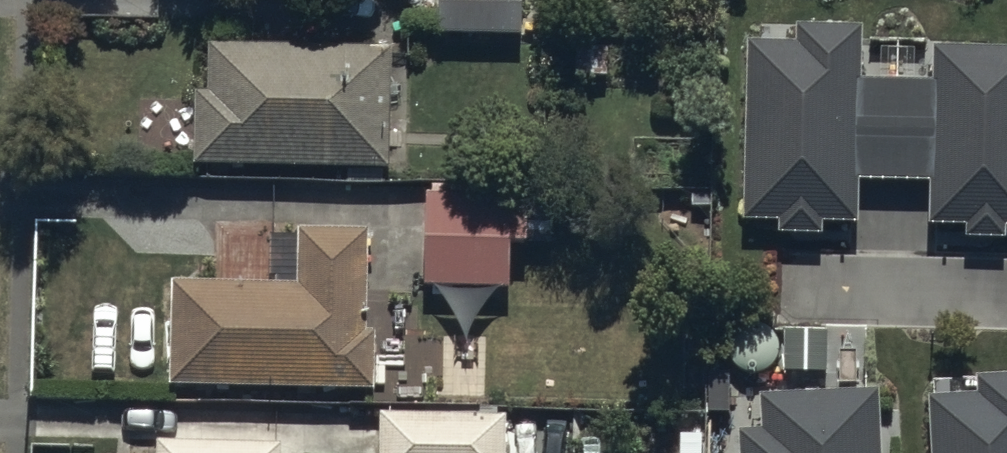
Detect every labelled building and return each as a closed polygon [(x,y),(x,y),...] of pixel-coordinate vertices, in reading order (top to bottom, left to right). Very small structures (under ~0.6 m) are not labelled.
[(521,47),(521,0),(443,0),(443,47),(521,47)] [(750,41),(747,222),(778,222),(778,233),(821,234),(821,223),(858,224),(858,180),(929,181),(928,224),(967,224),(967,238),(1006,238),(1006,50),(934,49),(934,83),(862,82),(863,27),(797,26),(797,41),(750,41)] [(199,104),(198,177),(391,180),(393,60),(211,57),(210,105),(199,104)] [(528,192),(426,190),(424,301),(506,302),(507,257),(527,257),(528,192)] [(369,245),(295,245),(296,298),(174,298),(174,405),(375,405),(375,347),(369,347),(369,245)] [(931,399),(934,452),(1006,452),(1006,375),(978,376),(979,396),(931,399)] [(760,399),(761,429),(740,430),(742,452),(880,452),(876,392),(760,399)] [(378,424),(378,452),(506,452),(506,422),(378,424)]
